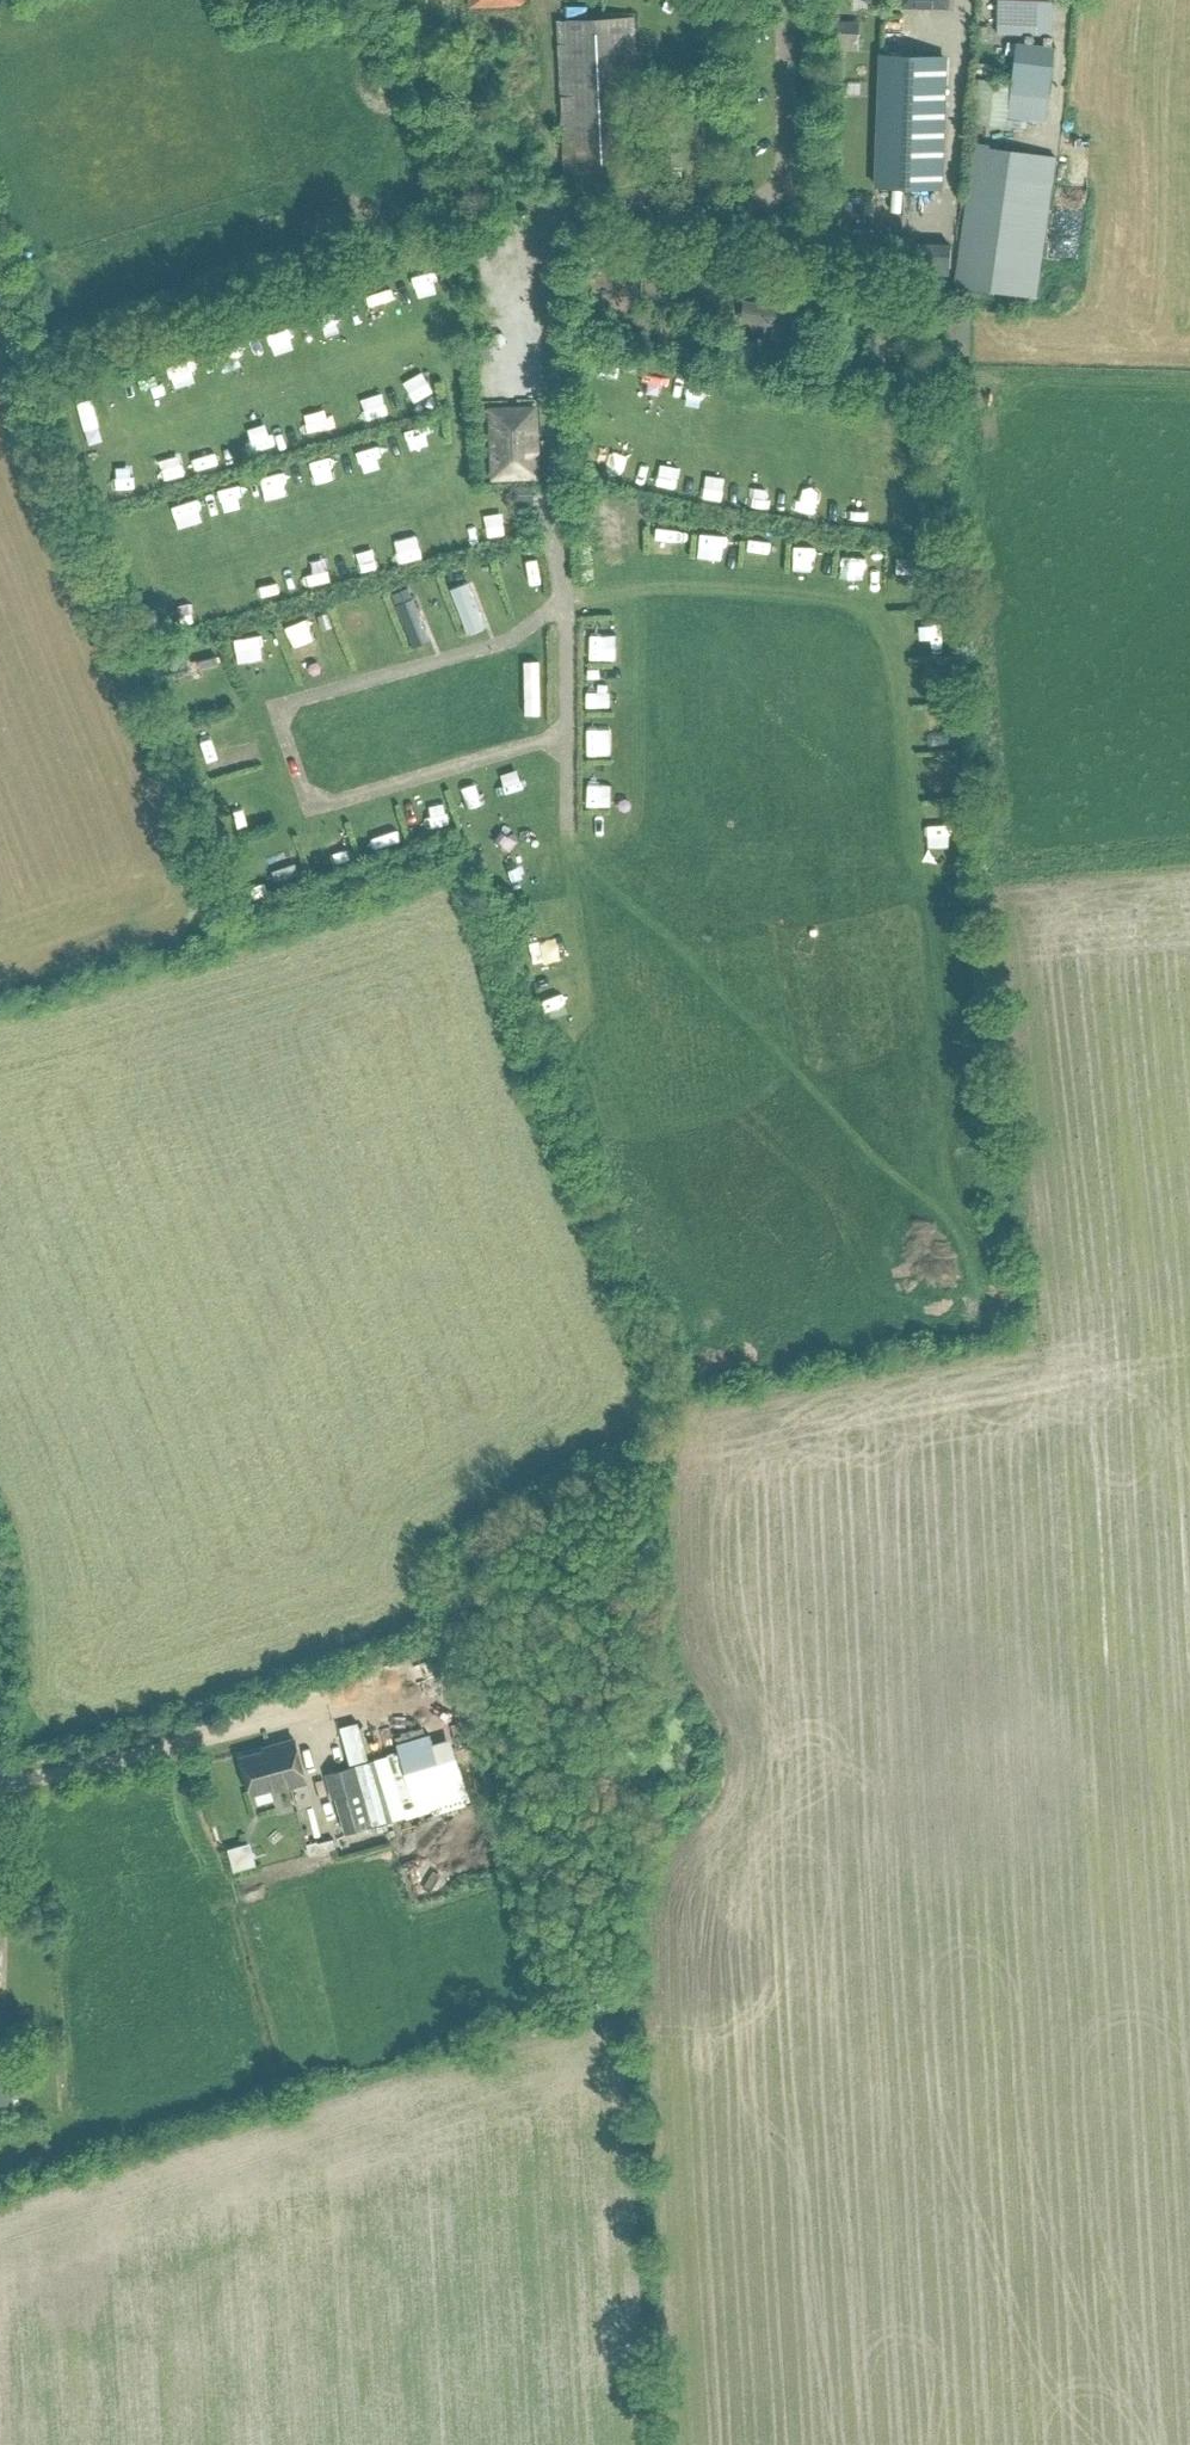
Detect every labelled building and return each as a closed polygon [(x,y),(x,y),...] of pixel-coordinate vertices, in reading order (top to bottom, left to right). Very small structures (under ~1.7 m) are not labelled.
[(998,34),(1035,35),(1036,19),(1052,19),(1053,0),(999,0),(998,34)] [(644,183),(636,16),(559,20),(567,187),(644,183)] [(831,48),(858,49),(859,21),(832,20),(831,48)] [(1017,43),(1012,81),(977,78),(973,122),(1007,126),(1008,117),(1046,122),(1055,47),(1017,43)] [(881,55),(876,184),(936,186),(940,57),(881,55)] [(1047,155),(974,145),(956,272),(969,274),(967,286),(1037,296),(1052,183),(1043,182),(1047,155)] [(891,242),(890,273),(949,275),(950,243),(891,242)] [(726,272),(726,256),(708,256),(708,272),(726,272)] [(688,282),(711,284),(712,269),(689,268),(688,282)] [(779,288),(771,339),(792,342),(799,291),(779,288)] [(798,355),(750,343),(745,361),(794,373),(798,355)] [(541,478),(537,405),(487,408),(491,480),(541,478)] [(652,537),(678,538),(678,519),(652,518),(652,537)] [(738,547),(765,547),(766,531),(739,530),(738,547)] [(789,562),(811,566),(815,541),(793,537),(789,562)] [(844,551),(843,568),(873,570),(874,552),(844,551)] [(464,570),(445,577),(462,626),(481,619),(464,570)] [(910,609),(911,632),(932,631),(931,608),(910,609)] [(247,710),(186,731),(197,760),(257,740),(247,710)] [(204,1734),(227,1730),(225,1719),(201,1724),(204,1734)] [(447,1789),(430,1733),(397,1743),(414,1799),(447,1789)] [(264,1749),(241,1755),(253,1793),(273,1787),(274,1789),(306,1780),(294,1736),(263,1745),(264,1749)] [(391,1818),(375,1760),(327,1773),(333,1795),(337,1795),(346,1830),(391,1818)] [(12,2106),(14,2066),(0,2065),(0,2105),(12,2106)]
